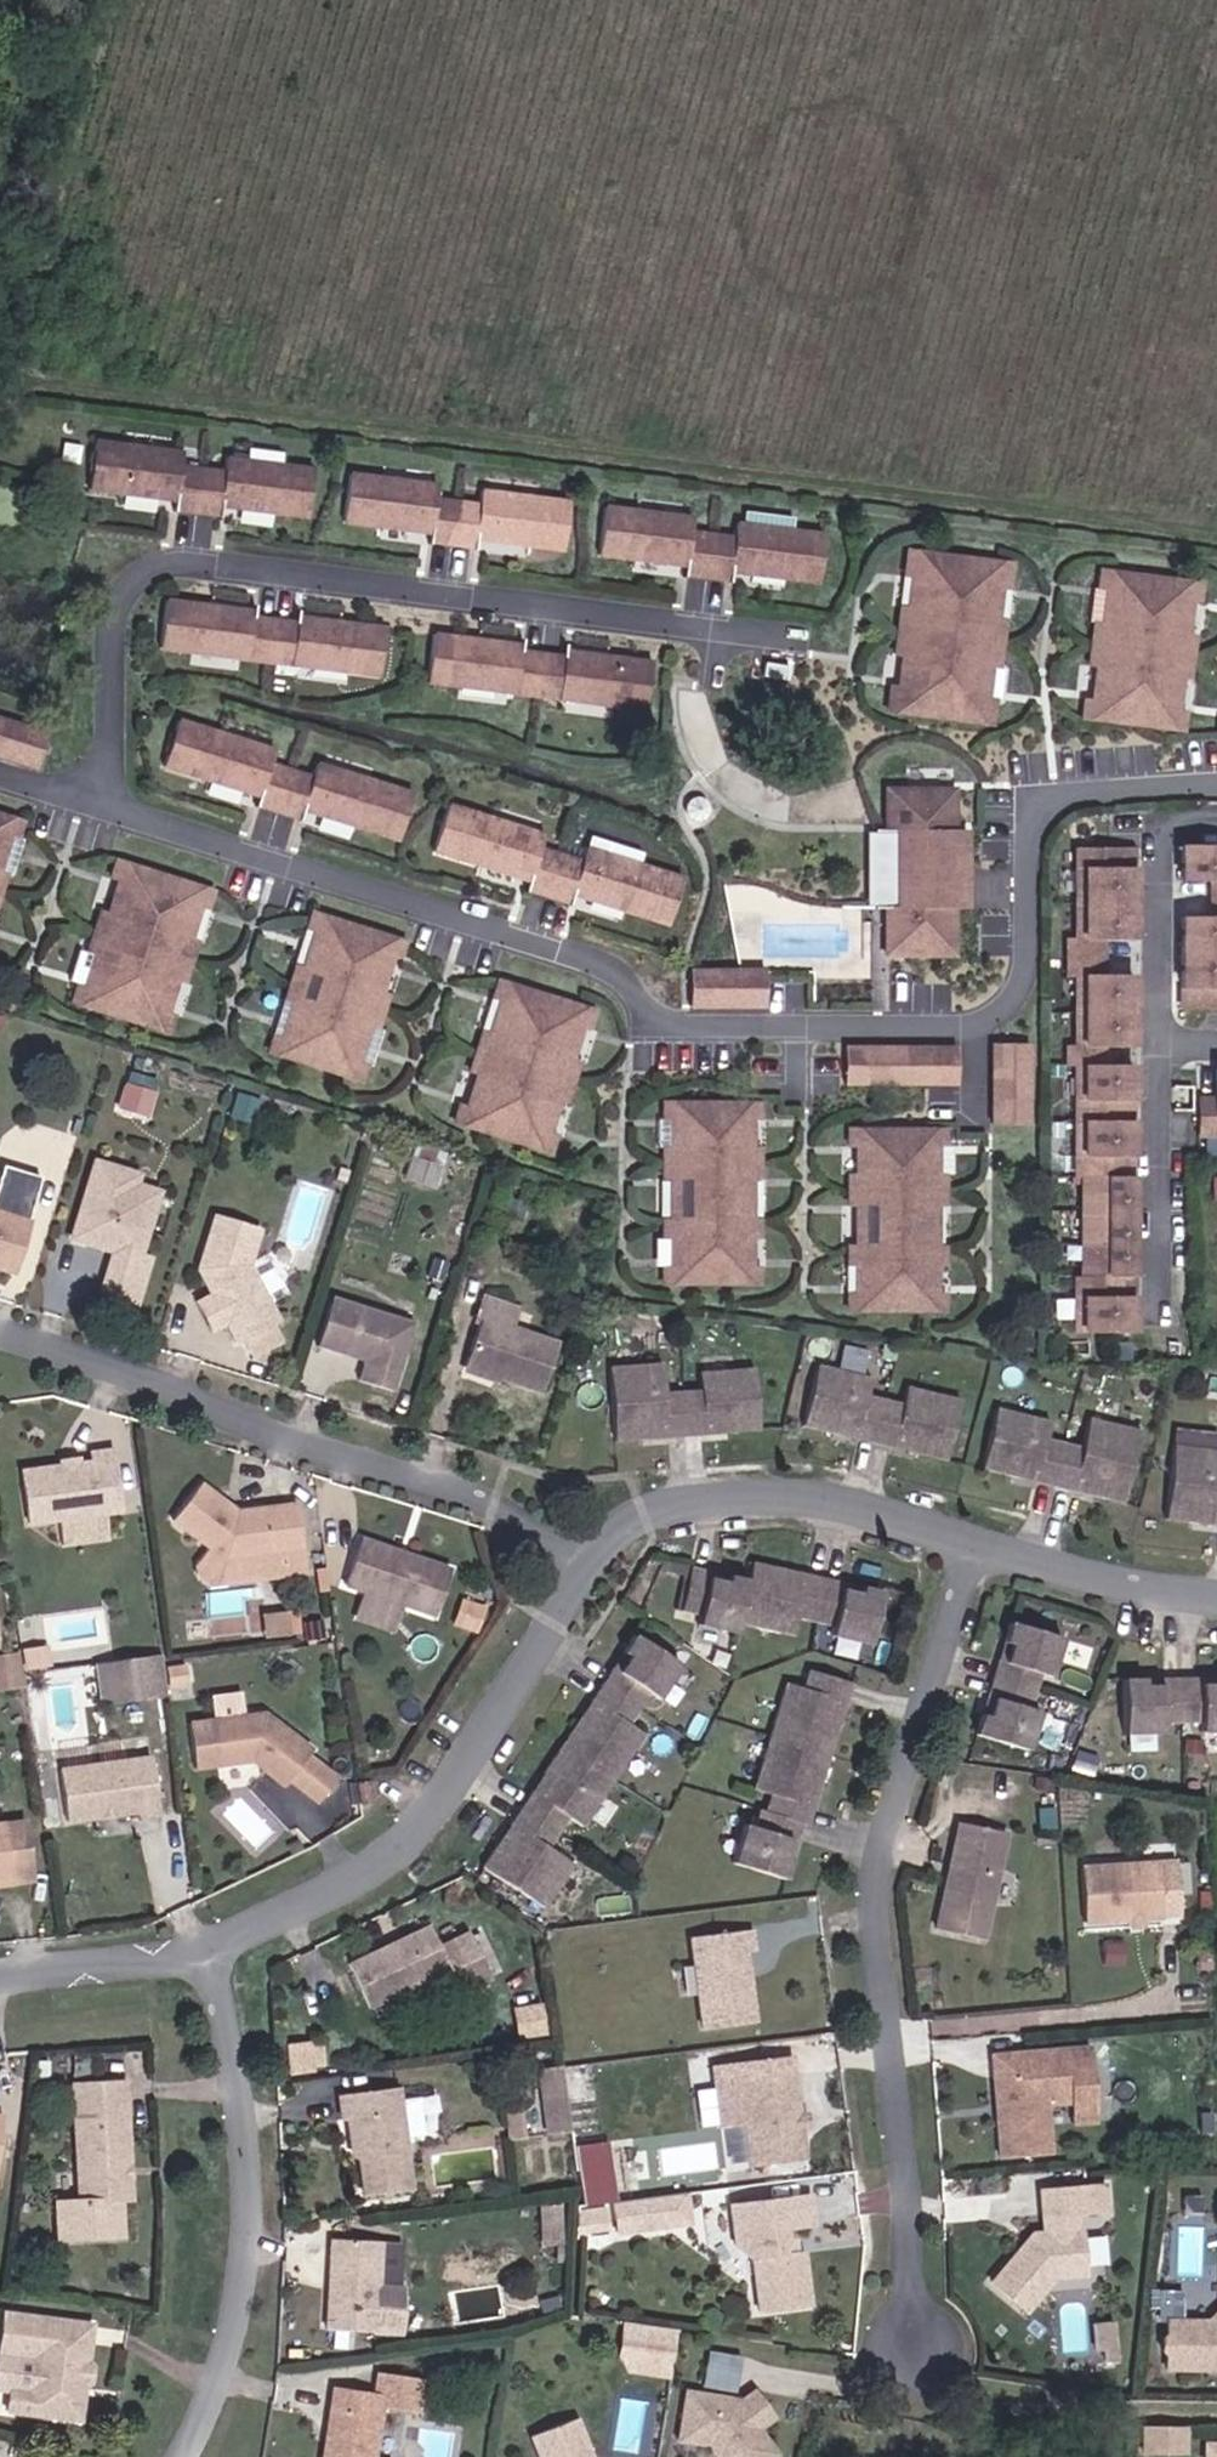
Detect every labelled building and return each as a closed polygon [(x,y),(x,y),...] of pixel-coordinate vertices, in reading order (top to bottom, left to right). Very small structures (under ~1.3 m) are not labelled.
[(120,441),(87,436),(81,484),(151,494),(152,488),(168,490),(166,505),(189,508),(195,466),(173,463),(175,448),(155,445),(154,451),(119,446),(120,441)] [(217,469),(195,466),(189,508),(213,511),(215,496),(231,498),(230,504),(300,513),(307,465),(274,460),(273,466),(238,462),(239,456),(219,453),(217,469)] [(377,474),(344,469),(338,518),(408,527),(409,521),(425,523),(423,538),(447,541),(452,499),(430,496),(432,481),(412,478),(411,484),(376,480),(377,474)] [(474,502),(452,499),(447,541),(470,544),(472,529),(488,531),(487,537),(557,546),(564,498),(531,494),(530,500),(496,495),(496,490),(476,487),(474,502)] [(634,507),(601,503),(595,551),(665,560),(666,554),(682,556),(680,571),(704,574),(709,532),(687,530),(689,515),(669,512),(668,518),(633,513),(634,507)] [(731,535),(709,532),(704,574),(727,578),(729,563),(745,565),(744,571),(815,580),(821,532),(788,527),(790,515),(742,509),(741,521),(733,520),(731,535)] [(958,556),(907,549),(903,574),(914,575),(910,606),(900,604),(896,628),(947,634),(958,556)] [(1009,562),(958,556),(947,634),(999,641),(1002,618),(991,616),(995,586),(1006,587),(1009,562)] [(1150,576),(1101,569),(1098,587),(1109,589),(1105,622),(1094,620),(1091,642),(1140,649),(1150,576)] [(1199,582),(1150,576),(1140,649),(1189,655),(1192,633),(1182,632),(1186,599),(1197,600),(1199,582)] [(230,604),(159,594),(153,643),(185,648),(186,642),(221,646),(221,652),(263,658),(268,615),(229,610),(230,604)] [(307,620),(268,615),(263,658),(304,663),(305,657),(341,662),(340,668),(372,672),(379,623),(308,614),(307,620)] [(947,634),(896,628),(893,652),(904,653),(900,683),(889,682),(886,707),(937,713),(947,634)] [(499,639),(428,630),(421,679),(454,683),(454,677),(490,682),(489,688),(531,693),(537,650),(498,645),(499,639)] [(999,641),(947,634),(937,713),(988,720),(992,695),(981,694),(985,664),(995,665),(999,641)] [(1140,649),(1091,642),(1088,664),(1099,665),(1095,699),(1084,697),(1081,715),(1131,722),(1140,649)] [(576,655),(537,650),(531,693),(573,699),(574,693),(609,697),(608,703),(641,708),(647,659),(576,649),(576,655)] [(1189,655),(1140,649),(1131,722),(1180,728),(1182,710),(1172,709),(1176,675),(1187,677),(1189,655)] [(171,716),(157,762),(237,787),(239,781),(254,787),(250,801),(272,808),(285,767),(263,761),(268,746),(249,740),(247,746),(213,736),(215,730),(171,716)] [(6,719),(0,736),(0,753),(13,757),(23,725),(6,719)] [(41,730),(23,725),(13,757),(31,763),(41,730)] [(306,774),(285,767),(272,808),(294,815),(299,800),(314,806),(313,811),(392,837),(407,790),(363,777),(362,782),(328,772),(330,766),(310,760),(306,774)] [(951,788),(884,787),(884,828),(897,828),(952,828),(951,788)] [(441,801),(427,847),(507,872),(509,866),(524,872),(520,886),(542,893),(555,852),(533,846),(538,831),(519,825),(517,831),(483,820),(485,815),(441,801)] [(13,818),(0,813),(0,830),(9,833),(13,818)] [(897,905),(897,828),(884,828),(872,828),(872,905),(884,905),(897,905)] [(952,828),(897,828),(897,905),(884,905),(884,952),(951,952),(951,866),(964,866),(964,828),(952,828)] [(1180,845),(1180,881),(1211,881),(1211,899),(1216,899),(1216,844),(1180,845)] [(576,859),(555,852),(542,893),(564,900),(569,885),(584,891),(583,897),(662,922),(677,875),(633,862),(632,867),(598,857),(600,851),(580,845),(576,859)] [(1076,902),(1132,902),(1132,847),(1076,846),(1076,902)] [(158,872),(110,857),(105,874),(115,877),(105,909),(94,906),(88,927),(135,942),(158,872)] [(964,866),(951,866),(952,906),(964,906),(964,866)] [(205,887),(158,872),(135,942),(183,957),(189,936),(179,933),(189,901),(199,904),(205,887)] [(1180,951),(1216,951),(1216,899),(1211,899),(1211,916),(1180,916),(1180,951)] [(1132,937),(1132,902),(1076,902),(1076,937),(1068,937),(1068,955),(1101,955),(1101,937),(1132,937)] [(352,925),(306,910),(302,925),(312,928),(301,965),(290,962),(285,978),(330,993),(352,925)] [(397,939),(352,925),(330,993),(376,1007),(381,990),(371,987),(382,951),(393,954),(397,939)] [(135,942),(88,927),(81,948),(91,951),(81,983),(71,980),(66,997),(113,1012),(135,942)] [(183,957),(135,942),(113,1012),(161,1027),(166,1010),(156,1007),(166,975),(176,978),(183,957)] [(1180,1007),(1216,1007),(1216,951),(1180,951),(1180,1007)] [(1076,1009),(1132,1009),(1132,972),(1101,972),(1101,955),(1068,955),(1068,972),(1076,972),(1076,1009)] [(743,968),(724,969),(724,1003),(743,1003),(743,968)] [(762,968),(743,968),(743,1003),(762,1002),(762,968)] [(705,969),(686,969),(686,1003),(705,1002),(705,969)] [(724,969),(705,969),(705,1002),(724,1003),(724,969)] [(330,993),(285,978),(280,996),(290,999),(279,1035),(268,1032),(263,1047),(309,1062),(330,993)] [(542,993),(494,978),(489,995),(499,998),(489,1030),(478,1027),(472,1048),(519,1063),(542,993)] [(330,993),(309,1062),(354,1076),(359,1061),(349,1057),(360,1021),(371,1025),(376,1007),(330,993)] [(589,1008),(542,993),(519,1063),(567,1078),(573,1058),(563,1054),(573,1022),(584,1025),(589,1008)] [(1132,1045),(1132,1009),(1076,1009),(1075,1045),(1068,1045),(1068,1063),(1076,1063),(1101,1063),(1101,1045),(1132,1045)] [(1026,1040),(992,1040),(992,1059),(1026,1059),(1026,1040)] [(936,1046),(936,1080),(954,1080),(954,1045),(936,1046)] [(842,1046),(842,1080),(861,1080),(861,1046),(842,1046)] [(861,1046),(861,1080),(879,1080),(879,1046),(861,1046)] [(879,1046),(879,1080),(898,1080),(898,1046),(879,1046)] [(898,1046),(898,1080),(917,1080),(917,1046),(898,1046)] [(917,1046),(917,1080),(936,1080),(936,1046),(917,1046)] [(519,1063),(472,1048),(465,1069),(476,1072),(465,1105),(455,1101),(450,1118),(497,1133),(519,1063)] [(1026,1059),(992,1059),(992,1077),(1026,1078),(1026,1059)] [(567,1078),(519,1063),(497,1133),(544,1148),(550,1131),(540,1128),(550,1096),(560,1099),(567,1078)] [(1101,1063),(1076,1063),(1075,1119),(1131,1119),(1132,1063),(1101,1063)] [(1196,1132),(1215,1132),(1214,1124),(1216,1124),(1216,1068),(1215,1068),(1215,1099),(1196,1099),(1196,1132)] [(1026,1078),(992,1077),(992,1096),(1026,1096),(1026,1078)] [(150,1116),(158,1092),(125,1081),(117,1105),(150,1116)] [(259,1094),(238,1088),(232,1109),(253,1115),(259,1094)] [(1026,1096),(992,1096),(992,1121),(1026,1121),(1026,1096)] [(756,1101),(661,1102),(661,1118),(672,1117),(672,1145),(661,1145),(661,1164),(661,1177),(672,1176),(672,1216),(661,1216),(662,1236),(673,1236),(673,1264),(662,1264),(662,1280),(757,1279),(757,1264),(746,1264),(746,1236),(757,1236),(757,1216),(746,1216),(745,1176),(756,1176),(756,1145),(745,1145),(745,1117),(756,1117),(756,1101)] [(1131,1119),(1075,1119),(1075,1175),(1083,1175),(1131,1174),(1131,1119)] [(942,1127),(895,1128),(895,1190),(942,1190),(942,1171),(949,1171),(949,1143),(942,1143),(942,1127)] [(895,1128),(847,1128),(847,1143),(858,1143),(858,1172),(847,1171),(847,1190),(895,1190),(895,1128)] [(434,1182),(440,1164),(416,1156),(409,1175),(434,1182)] [(116,1247),(109,1271),(143,1281),(151,1253),(141,1250),(158,1198),(150,1184),(137,1180),(140,1171),(98,1158),(75,1235),(90,1239),(98,1235),(102,1236),(106,1244),(116,1247)] [(15,1268),(30,1218),(28,1218),(42,1173),(3,1161),(0,1173),(0,1264),(15,1268)] [(1131,1174),(1083,1175),(1083,1208),(1131,1208),(1131,1174)] [(503,1212),(528,1220),(535,1196),(512,1188),(503,1212)] [(895,1190),(847,1190),(847,1202),(858,1202),(858,1242),(895,1242),(895,1190)] [(895,1242),(931,1242),(932,1202),(942,1202),(942,1190),(895,1190),(895,1242)] [(1131,1208),(1083,1208),(1083,1241),(1131,1242),(1131,1208)] [(239,1339),(280,1317),(250,1261),(261,1227),(216,1213),(200,1266),(213,1291),(229,1320),(239,1339)] [(98,1235),(90,1239),(106,1244),(102,1236),(98,1235)] [(1131,1242),(1083,1241),(1082,1275),(1131,1275),(1131,1242)] [(847,1306),(895,1306),(895,1242),(858,1242),(848,1243),(847,1262),(858,1262),(858,1290),(847,1291),(847,1306)] [(895,1242),(895,1306),(943,1306),(943,1290),(932,1290),(932,1262),(943,1262),(942,1242),(931,1242),(895,1242)] [(255,1262),(273,1299),(289,1291),(272,1254),(255,1262)] [(109,1271),(103,1288),(138,1299),(143,1281),(109,1271)] [(1131,1331),(1131,1275),(1075,1275),(1075,1331),(1110,1331),(1131,1331)] [(215,1328),(229,1320),(213,1291),(199,1298),(215,1328)] [(403,1334),(391,1312),(334,1293),(319,1342),(366,1358),(360,1378),(394,1388),(406,1350),(399,1348),(403,1334)] [(461,1360),(497,1373),(538,1388),(555,1340),(509,1323),(515,1305),(478,1293),(472,1311),(478,1314),(461,1360)] [(416,1319),(391,1312),(403,1334),(399,1348),(406,1350),(416,1319)] [(493,1380),(497,1373),(461,1360),(458,1366),(493,1380)] [(726,1424),(726,1432),(757,1430),(753,1368),(698,1371),(699,1389),(662,1392),(660,1362),(608,1365),(613,1439),(640,1438),(639,1430),(663,1429),(664,1436),(703,1433),(703,1426),(726,1424)] [(802,1424),(831,1431),(833,1424),(855,1429),(854,1436),(892,1445),(893,1438),(916,1443),(915,1450),(945,1457),(958,1395),(905,1384),(901,1402),(864,1393),(869,1375),(815,1363),(802,1424)] [(980,1464),(1011,1471),(1012,1465),(1035,1469),(1034,1477),(1072,1486),(1074,1478),(1097,1483),(1095,1491),(1122,1497),(1138,1424),(1088,1414),(1081,1442),(1044,1435),(1048,1417),(994,1405),(980,1464)] [(703,1433),(726,1432),(726,1424),(703,1426),(703,1433)] [(833,1424),(831,1431),(854,1436),(855,1429),(833,1424)] [(639,1430),(640,1438),(664,1436),(663,1429),(639,1430)] [(892,1445),(915,1450),(916,1443),(893,1438),(892,1445)] [(1173,1440),(1164,1513),(1192,1517),(1192,1507),(1216,1510),(1215,1519),(1216,1520),(1216,1445),(1173,1440)] [(64,1523),(109,1517),(125,1515),(117,1453),(96,1455),(97,1466),(83,1468),(80,1472),(69,1473),(65,1470),(26,1474),(34,1526),(64,1523)] [(80,1472),(83,1468),(82,1463),(64,1465),(65,1470),(69,1473),(80,1472)] [(1012,1465),(1011,1471),(1034,1477),(1035,1469),(1012,1465)] [(1072,1486),(1095,1491),(1097,1483),(1074,1478),(1072,1486)] [(227,1504),(205,1487),(178,1523),(213,1551),(201,1566),(204,1579),(214,1588),(312,1575),(304,1508),(241,1516),(233,1517),(227,1512),(227,1504)] [(233,1517),(241,1516),(227,1504),(227,1512),(233,1517)] [(1192,1507),(1192,1517),(1215,1519),(1216,1510),(1192,1507)] [(113,1543),(109,1517),(64,1523),(67,1549),(113,1543)] [(401,1561),(402,1556),(364,1543),(349,1590),(370,1597),(406,1609),(439,1620),(454,1573),(416,1560),(410,1564),(401,1561)] [(781,1579),(782,1573),(752,1566),(748,1584),(728,1580),(727,1586),(709,1584),(710,1576),(690,1571),(682,1615),(700,1619),(698,1630),(738,1637),(740,1627),(794,1638),(798,1621),(834,1628),(832,1638),(871,1645),(882,1592),(862,1588),(861,1595),(843,1591),(844,1584),(805,1577),(804,1583),(781,1579)] [(805,1577),(782,1573),(781,1579),(804,1583),(805,1577)] [(727,1586),(728,1580),(710,1576),(709,1584),(727,1586)] [(862,1588),(844,1584),(843,1591),(861,1595),(862,1588)] [(452,1612),(470,1623),(485,1598),(468,1587),(452,1612)] [(406,1609),(370,1597),(362,1621),(397,1634),(406,1609)] [(286,1637),(285,1616),(261,1618),(262,1639),(286,1637)] [(993,1721),(986,1719),(980,1739),(1031,1755),(1043,1717),(1034,1714),(1045,1679),(1054,1681),(1066,1643),(1014,1628),(1008,1647),(1014,1649),(1009,1667),(1003,1664),(991,1702),(997,1704),(993,1721)] [(507,1852),(501,1849),(486,1872),(548,1912),(577,1867),(551,1851),(572,1821),(587,1830),(647,1737),(631,1727),(653,1696),(660,1701),(683,1668),(638,1638),(626,1656),(632,1659),(622,1674),(616,1671),(594,1705),(601,1708),(587,1728),(581,1725),(548,1776),(554,1780),(541,1799),(535,1796),(515,1828),(520,1832),(507,1852)] [(1014,1649),(1008,1647),(1003,1664),(1009,1667),(1014,1649)] [(51,1669),(49,1650),(29,1652),(31,1671),(51,1669)] [(632,1659),(626,1656),(616,1671),(622,1674),(632,1659)] [(142,1661),(147,1700),(166,1697),(161,1657),(142,1661)] [(142,1661),(104,1666),(109,1704),(147,1700),(142,1661)] [(21,1665),(0,1668),(0,1677),(1,1686),(23,1684),(21,1665)] [(787,1884),(794,1864),(787,1862),(792,1844),(798,1847),(804,1829),(810,1830),(816,1811),(810,1809),(817,1787),(823,1789),(842,1729),(835,1728),(843,1705),(849,1707),(855,1688),(813,1675),(807,1693),(790,1687),(757,1793),(773,1799),(768,1816),(763,1815),(757,1832),(748,1829),(735,1868),(787,1884)] [(1201,1688),(1201,1681),(1161,1681),(1162,1689),(1143,1689),(1143,1682),(1122,1683),(1124,1736),(1164,1736),(1164,1725),(1201,1725),(1200,1735),(1216,1734),(1216,1688),(1201,1688)] [(991,1702),(986,1719),(993,1721),(997,1704),(991,1702)] [(601,1708),(594,1705),(581,1725),(587,1728),(601,1708)] [(842,1729),(849,1707),(843,1705),(835,1728),(842,1729)] [(310,1761),(314,1756),(267,1719),(194,1726),(200,1772),(254,1765),(262,1763),(270,1770),(267,1774),(287,1790),(291,1785),(310,1761)] [(113,1813),(117,1817),(141,1814),(142,1818),(162,1816),(156,1760),(64,1772),(70,1823),(106,1818),(108,1814),(113,1813)] [(310,1761),(291,1785),(320,1808),(338,1784),(310,1761)] [(254,1765),(267,1774),(270,1770),(262,1763),(254,1765)] [(548,1776),(535,1796),(541,1799),(554,1780),(548,1776)] [(372,1809),(370,1786),(356,1788),(359,1811),(372,1809)] [(810,1809),(816,1811),(823,1789),(817,1787),(810,1809)] [(6,1826),(0,1827),(0,1887),(33,1883),(25,1824),(6,1826)] [(515,1828),(501,1849),(507,1852),(520,1832),(515,1828)] [(962,1828),(953,1870),(958,1871),(955,1880),(950,1883),(939,1933),(986,1944),(1010,1837),(962,1828)] [(787,1862),(794,1864),(798,1847),(792,1844),(787,1862)] [(1130,1921),(1139,1920),(1182,1920),(1179,1865),(1084,1869),(1085,1924),(1130,1922),(1130,1921)] [(354,1966),(374,2009),(454,1972),(465,1994),(495,1980),(473,1935),(444,1949),(434,1928),(354,1966)] [(756,2026),(751,1989),(747,1956),(755,1955),(752,1934),(693,1942),(696,1965),(706,2033),(756,2026)] [(513,2006),(517,2034),(545,2030),(540,2001),(513,2006)] [(316,2068),(314,2049),(292,2052),(294,2071),(316,2068)] [(998,2120),(1002,2159),(1053,2155),(1047,2085),(1071,2083),(1095,2081),(1092,2051),(993,2060),(996,2101),(1003,2106),(1004,2120),(998,2120)] [(544,2097),(568,2095),(564,2071),(565,2069),(542,2072),(544,2097)] [(807,2164),(796,2080),(718,2090),(723,2133),(747,2130),(752,2171),(807,2164)] [(1071,2083),(1073,2105),(1097,2102),(1095,2081),(1071,2083)] [(131,2206),(127,2087),(74,2089),(79,2203),(48,2204),(49,2245),(116,2243),(114,2206),(131,2206)] [(403,2102),(401,2089),(344,2096),(346,2120),(352,2120),(354,2145),(361,2144),(367,2196),(414,2191),(407,2138),(403,2102)] [(571,2119),(568,2095),(544,2097),(547,2122),(571,2119)] [(510,2129),(524,2128),(520,2098),(507,2099),(510,2129)] [(403,2102),(407,2138),(428,2136),(423,2100),(403,2102)] [(550,2139),(573,2136),(571,2119),(547,2122),(550,2139)] [(512,2143),(525,2142),(524,2128),(510,2129),(512,2143)] [(1107,2213),(1105,2188),(1045,2192),(1047,2216),(1043,2216),(1044,2234),(1039,2235),(1028,2246),(1025,2244),(991,2283),(1026,2312),(1055,2278),(1085,2276),(1082,2232),(1077,2232),(1076,2215),(1107,2213)] [(684,2197),(611,2206),(614,2224),(632,2222),(633,2234),(664,2230),(663,2222),(687,2219),(684,2197)] [(805,2258),(798,2258),(784,2260),(784,2253),(789,2247),(789,2246),(788,2233),(815,2229),(812,2201),(733,2209),(737,2240),(754,2253),(760,2317),(811,2311),(805,2258)] [(540,2207),(541,2227),(561,2227),(560,2207),(540,2207)] [(664,2230),(688,2227),(687,2219),(663,2222),(664,2230)] [(614,2224),(615,2236),(633,2234),(632,2222),(614,2224)] [(561,2227),(541,2227),(541,2244),(561,2245),(561,2227)] [(383,2287),(384,2243),(336,2242),(333,2332),(408,2334),(410,2289),(383,2287)] [(784,2260),(798,2258),(797,2246),(789,2246),(789,2247),(784,2253),(784,2260)] [(1209,2325),(1168,2327),(1169,2337),(1163,2341),(1164,2359),(1168,2362),(1169,2375),(1216,2375),(1216,2317),(1209,2325)] [(12,2360),(32,2362),(36,2368),(33,2391),(25,2396),(7,2394),(4,2416),(78,2425),(81,2392),(89,2386),(90,2372),(85,2366),(90,2330),(2,2319),(0,2335),(0,2358),(12,2360)] [(682,2334),(628,2327),(623,2360),(633,2377),(673,2384),(682,2334)] [(1101,2364),(1112,2364),(1111,2350),(1101,2351),(1101,2364)] [(32,2362),(12,2360),(7,2394),(25,2396),(33,2391),(36,2368),(32,2362)] [(416,2380),(380,2374),(377,2395),(337,2389),(331,2428),(336,2433),(335,2443),(328,2442),(326,2456),(376,2456),(385,2405),(412,2410),(416,2380)] [(412,2410),(421,2411),(425,2381),(416,2380),(412,2410)] [(758,2393),(742,2405),(740,2402),(690,2394),(682,2443),(712,2447),(719,2456),(778,2456),(761,2433),(776,2421),(758,2393)] [(578,2419),(534,2436),(543,2456),(593,2456),(578,2419)] [(331,2428),(328,2442),(335,2443),(336,2433),(331,2428)] [(1171,2432),(1141,2432),(1141,2456),(1171,2456),(1171,2432)]
